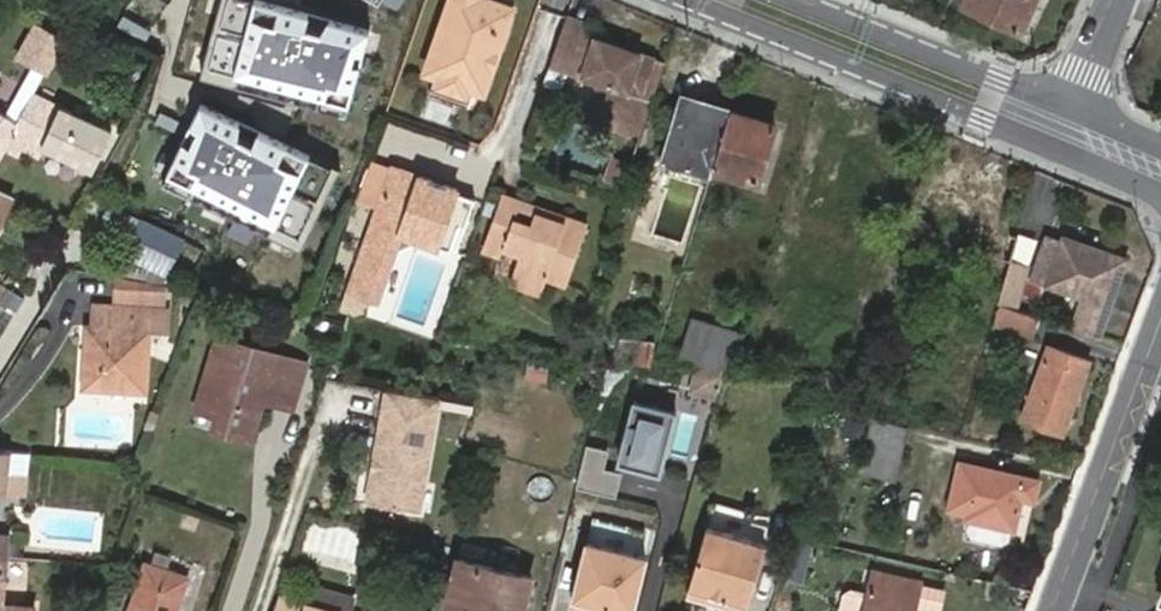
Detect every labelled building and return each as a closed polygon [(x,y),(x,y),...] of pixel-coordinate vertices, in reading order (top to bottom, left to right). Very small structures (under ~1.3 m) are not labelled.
[(283,0),(214,0),(193,81),(353,122),(378,24),(283,0)] [(380,10),(386,0),(363,0),(380,10)] [(474,92),(483,95),(512,11),(481,0),(451,0),(426,76),(436,79),(474,92)] [(961,2),(1021,29),(1034,0),(963,0),(961,2)] [(144,17),(139,31),(163,39),(168,25),(144,17)] [(594,103),(635,116),(654,60),(583,36),(586,26),(564,19),(548,67),(600,85),(594,103)] [(467,113),(474,92),(436,79),(429,100),(467,113)] [(712,165),(729,105),(687,91),(665,160),(709,173),(712,165)] [(2,148),(16,154),(21,146),(36,153),(41,146),(92,169),(109,130),(60,106),(32,94),(16,122),(0,113),(0,152),(2,148)] [(339,170),(199,103),(159,186),(300,252),(339,170)] [(629,133),(635,116),(594,103),(588,120),(629,133)] [(774,119),(729,105),(712,165),(756,179),(774,119)] [(610,155),(602,180),(622,186),(630,161),(610,155)] [(400,231),(455,250),(474,194),(455,188),(456,184),(393,163),(349,287),(377,296),(400,231)] [(9,196),(0,192),(0,214),(9,196)] [(561,222),(533,212),(529,224),(513,218),(520,199),(502,192),(486,241),(505,247),(520,252),(511,281),(542,292),(548,277),(567,283),(588,223),(564,215),(561,222)] [(535,205),(533,212),(561,222),(564,215),(535,205)] [(181,240),(139,219),(123,253),(167,273),(181,240)] [(1008,259),(1014,234),(999,230),(991,255),(1007,260),(1008,259)] [(1008,259),(1007,260),(996,300),(1015,304),(1019,293),(1039,299),(1046,284),(1081,296),(1068,330),(1094,340),(1124,258),(1062,236),(1060,240),(1046,236),(1030,276),(1024,274),(1025,268),(1025,264),(1008,259)] [(184,241),(176,268),(195,274),(203,246),(184,241)] [(505,247),(486,241),(484,248),(502,254),(505,247)] [(149,285),(115,278),(113,299),(147,303),(149,285)] [(0,282),(0,302),(5,304),(12,290),(7,287),(5,285),(0,282)] [(1038,319),(999,304),(989,343),(1001,347),(1006,327),(1033,336),(1038,319)] [(142,390),(148,332),(173,334),(176,312),(101,306),(99,327),(88,326),(82,387),(142,390)] [(734,368),(744,333),(691,317),(675,367),(734,368)] [(291,407),(304,363),(217,336),(195,409),(216,416),(213,427),(251,437),(263,399),(291,407)] [(621,336),(617,359),(648,362),(651,341),(621,336)] [(1022,416),(1061,430),(1086,359),(1047,345),(1039,369),(1022,416)] [(544,383),(550,362),(528,356),(522,377),(544,383)] [(419,510),(436,398),(384,390),(369,503),(419,510)] [(672,417),(631,408),(617,469),(658,479),(672,417)] [(898,458),(905,426),(872,418),(865,451),(898,458)] [(622,471),(604,467),(609,450),(586,444),(575,483),(616,494),(622,471)] [(6,492),(8,473),(10,450),(0,449),(0,491),(6,492)] [(1031,501),(1036,481),(960,463),(949,508),(966,513),(965,517),(969,518),(989,523),(1008,528),(1012,529),(1021,499),(1031,501)] [(26,475),(8,473),(6,492),(24,494),(26,475)] [(989,523),(969,518),(966,530),(970,537),(998,544),(1005,540),(1008,528),(989,523)] [(762,549),(706,533),(689,602),(706,606),(709,597),(746,607),(762,549)] [(782,577),(800,581),(810,546),(793,541),(782,577)] [(635,610),(647,557),(591,542),(574,604),(597,610),(600,601),(635,610)] [(6,557),(0,556),(0,610),(31,610),(31,607),(3,604),(6,557)] [(530,575),(458,558),(445,610),(521,610),(530,575)] [(145,564),(128,610),(174,610),(186,578),(145,564)] [(918,583),(875,571),(865,610),(911,610),(918,583)] [(303,604),(277,597),(276,603),(302,609),(303,604)] [(706,606),(722,610),(745,610),(746,607),(709,597),(706,606)] [(635,610),(600,601),(597,610),(601,610),(634,610),(635,610)] [(274,610),(331,610),(303,604),(302,609),(276,603),(274,610)]
